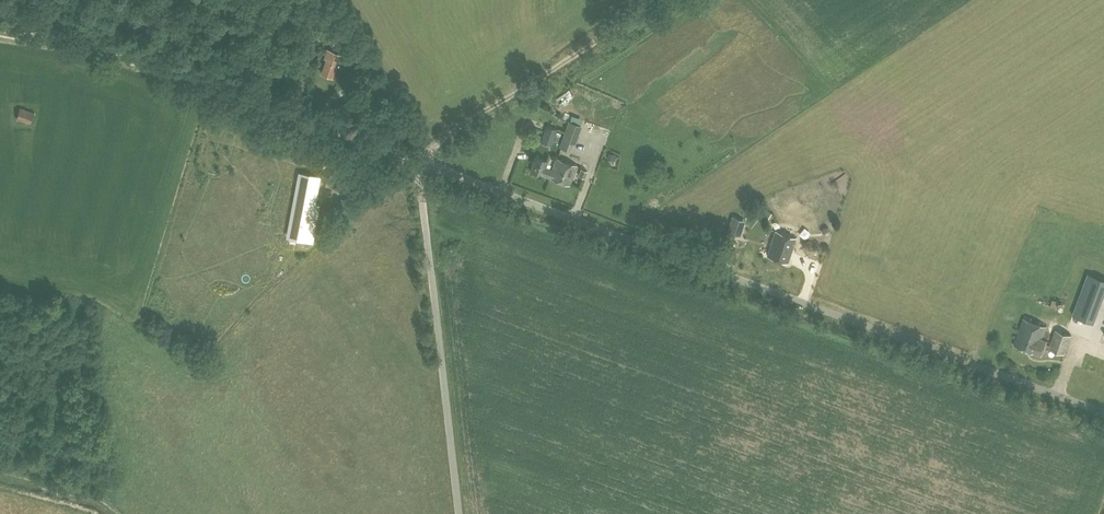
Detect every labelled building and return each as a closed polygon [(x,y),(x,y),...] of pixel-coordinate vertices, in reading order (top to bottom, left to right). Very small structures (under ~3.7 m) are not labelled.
[(322,73),(332,76),(340,53),(328,49),(325,57),(327,58),(322,73)] [(16,118),(31,123),(35,112),(20,108),(16,118)] [(559,147),(573,152),(583,125),(569,120),(559,147)] [(541,142),(552,146),(558,129),(547,125),(541,142)] [(531,170),(550,177),(553,168),(550,167),(551,164),(547,162),(548,160),(536,155),(531,170)] [(550,177),(570,184),(577,165),(557,158),(553,168),(550,177)] [(578,175),(585,178),(588,171),(581,168),(578,175)] [(311,235),(317,206),(313,205),(318,177),(300,174),(289,230),(311,235)] [(336,209),(347,214),(351,203),(340,199),(336,209)] [(755,211),(765,220),(771,213),(761,205),(755,211)] [(727,232),(740,236),(745,220),(732,215),(727,232)] [(768,255),(788,262),(796,237),(776,230),(768,255)] [(1014,344),(1041,354),(1047,339),(1042,338),(1046,326),(1024,318),(1014,344)] [(1049,348),(1065,354),(1072,335),(1055,329),(1049,348)]
